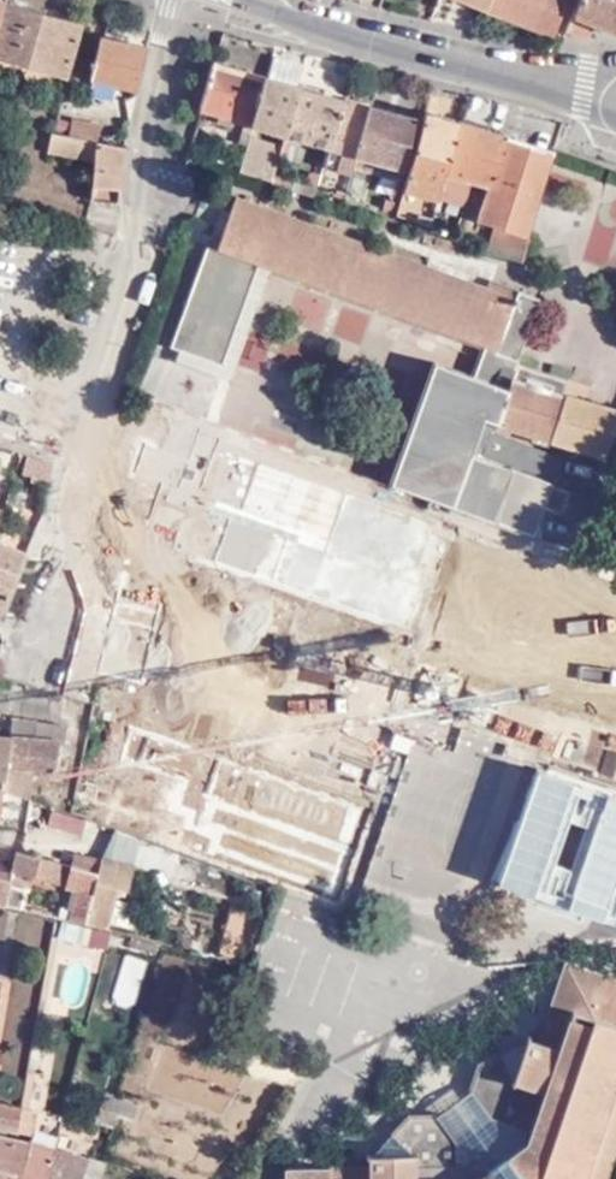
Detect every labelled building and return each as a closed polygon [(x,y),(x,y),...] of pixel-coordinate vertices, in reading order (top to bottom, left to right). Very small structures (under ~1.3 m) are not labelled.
[(82,19),(14,0),(2,0),(0,8),(0,53),(68,74),(68,72),(82,19)] [(486,5),(537,26),(538,30),(548,34),(557,32),(569,0),(488,0),(486,5)] [(615,29),(615,0),(579,0),(565,30),(583,37),(590,35),(596,22),(615,29)] [(126,59),(119,82),(138,87),(148,46),(128,41),(129,36),(105,30),(104,34),(102,34),(98,50),(126,59)] [(92,75),(119,82),(126,59),(98,50),(92,75)] [(276,51),(270,74),(302,83),(308,60),(276,51)] [(242,139),(250,141),(252,133),(255,120),(257,121),(270,74),(218,60),(206,106),(247,119),(242,139)] [(257,121),(289,130),(302,83),(270,74),(257,121)] [(331,143),(345,94),(302,83),(289,130),(331,143)] [(339,168),(354,173),(361,151),(358,151),(372,101),(345,94),(331,143),(344,147),(339,168)] [(418,114),(374,102),(372,101),(358,151),(361,151),(404,164),(418,114)] [(448,170),(462,120),(427,111),(413,160),(448,170)] [(523,257),(554,148),(462,120),(448,170),(472,177),(491,183),(480,219),(495,224),(488,247),(523,257)] [(75,134),(98,139),(100,127),(77,121),(75,134)] [(95,161),(98,139),(75,134),(58,129),(53,150),(95,161)] [(250,141),(242,171),(250,173),(262,136),(252,133),(250,141)] [(121,201),(125,146),(98,139),(95,161),(92,199),(102,199),(121,201)] [(274,181),(277,170),(282,154),(273,151),(265,178),(274,181)] [(444,183),(448,170),(413,160),(403,195),(414,200),(419,181),(435,186),(436,181),(444,183)] [(274,181),(301,189),(302,186),(296,183),(298,176),(277,170),(274,181)] [(464,205),(472,177),(448,170),(444,183),(440,197),(439,198),(464,205)] [(320,183),(322,173),(314,171),(310,185),(318,188),(320,183)] [(437,207),(439,198),(440,197),(432,194),(435,186),(419,181),(414,200),(437,207)] [(440,197),(444,183),(436,181),(435,186),(432,194),(440,197)] [(399,212),(432,223),(437,207),(414,200),(403,195),(399,212)] [(515,359),(538,296),(489,279),(485,286),(241,196),(221,247),(210,242),(172,344),(225,362),(263,262),(272,266),(484,344),(474,374),(436,359),(391,480),(534,531),(543,500),(578,512),(586,490),(481,453),(483,449),(554,474),(561,453),(496,430),(499,421),(602,452),(615,408),(615,406),(565,391),(509,375),(515,359)] [(396,200),(388,197),(383,209),(393,211),(396,200)] [(598,219),(589,257),(606,261),(615,223),(598,219)] [(225,362),(172,344),(168,355),(230,378),(272,266),(263,262),(225,362)] [(569,376),(515,359),(509,375),(565,391),(569,376)] [(53,462),(30,454),(25,470),(51,478),(53,462)] [(9,528),(4,540),(28,550),(35,531),(20,524),(16,531),(9,528)] [(0,538),(0,610),(3,611),(28,550),(4,540),(0,538)] [(105,732),(179,759),(233,612),(159,585),(105,732)] [(47,742),(49,723),(15,719),(13,737),(47,742)] [(10,764),(36,769),(59,772),(61,744),(67,744),(70,725),(49,723),(47,742),(13,737),(10,764)] [(33,796),(36,769),(10,764),(13,737),(0,736),(0,784),(7,786),(33,796)] [(615,951),(615,783),(558,770),(521,929),(615,951)] [(73,862),(24,850),(19,849),(15,870),(68,883),(73,862)] [(90,921),(108,926),(120,888),(132,892),(139,867),(109,857),(94,901),(90,921)] [(90,921),(94,901),(101,869),(73,862),(68,883),(67,887),(76,888),(71,917),(82,920),(90,921)] [(13,881),(14,872),(0,869),(0,877),(13,881)] [(24,906),(29,887),(13,883),(13,881),(0,877),(0,900),(24,906)] [(55,931),(111,944),(116,928),(108,926),(90,921),(82,920),(71,917),(58,914),(55,931)] [(161,949),(164,939),(135,932),(132,943),(161,949)] [(58,1001),(83,1007),(93,967),(67,961),(58,1001)] [(471,1086),(437,1113),(458,1141),(458,1164),(416,1165),(415,1154),(409,1147),(391,1131),(371,1152),(371,1166),(331,1168),(330,1178),(537,1178),(540,1176),(550,1151),(533,1128),(538,1111),(586,968),(567,962),(539,1041),(526,1038),(501,1048),(514,1078),(528,1083),(521,1103),(514,1122),(493,1116),(471,1086)] [(538,1111),(533,1128),(550,1151),(564,1171),(570,1178),(606,1178),(615,1151),(607,1148),(615,1120),(615,978),(586,968),(538,1111)] [(480,1059),(473,1078),(471,1086),(493,1116),(514,1122),(521,1103),(528,1083),(514,1078),(501,1048),(480,1059)] [(111,1090),(105,1107),(114,1110),(119,1093),(111,1090)] [(121,1112),(135,1118),(142,1101),(119,1093),(114,1110),(121,1112)] [(25,1104),(0,1098),(0,1123),(4,1123),(21,1127),(25,1104)] [(40,1107),(25,1104),(21,1127),(35,1130),(40,1107)] [(100,1114),(118,1121),(121,1112),(114,1110),(105,1107),(104,1106),(100,1114)] [(170,1117),(151,1110),(135,1151),(156,1159),(170,1117)] [(121,1112),(118,1121),(131,1127),(135,1118),(121,1112)] [(458,1141),(437,1113),(410,1113),(391,1131),(409,1147),(415,1154),(416,1165),(458,1164),(458,1141)] [(607,1148),(615,1151),(615,1148),(615,1120),(607,1148)] [(18,1172),(25,1173),(32,1140),(19,1137),(0,1133),(0,1178),(16,1178),(18,1172)] [(59,1147),(32,1140),(25,1173),(18,1172),(16,1178),(52,1178),(59,1147)] [(86,1168),(92,1156),(78,1152),(72,1150),(59,1147),(52,1178),(81,1178),(86,1168)] [(550,1151),(540,1176),(537,1178),(561,1178),(564,1171),(550,1151)] [(86,1168),(104,1175),(109,1161),(103,1160),(92,1156),(86,1168)] [(104,1175),(86,1168),(81,1178),(102,1178),(104,1175)] [(331,1168),(289,1169),(289,1178),(330,1178),(331,1168)]
